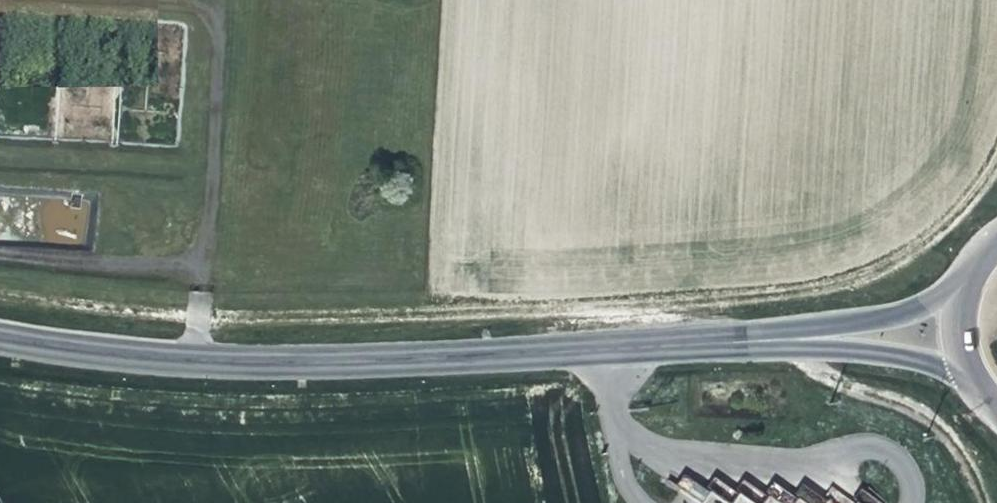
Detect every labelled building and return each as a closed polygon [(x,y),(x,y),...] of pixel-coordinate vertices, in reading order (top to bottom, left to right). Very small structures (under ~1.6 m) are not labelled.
[(32,241),(85,242),(86,199),(33,198),(32,241)] [(602,494),(611,492),(607,471),(598,473),(602,494)]
